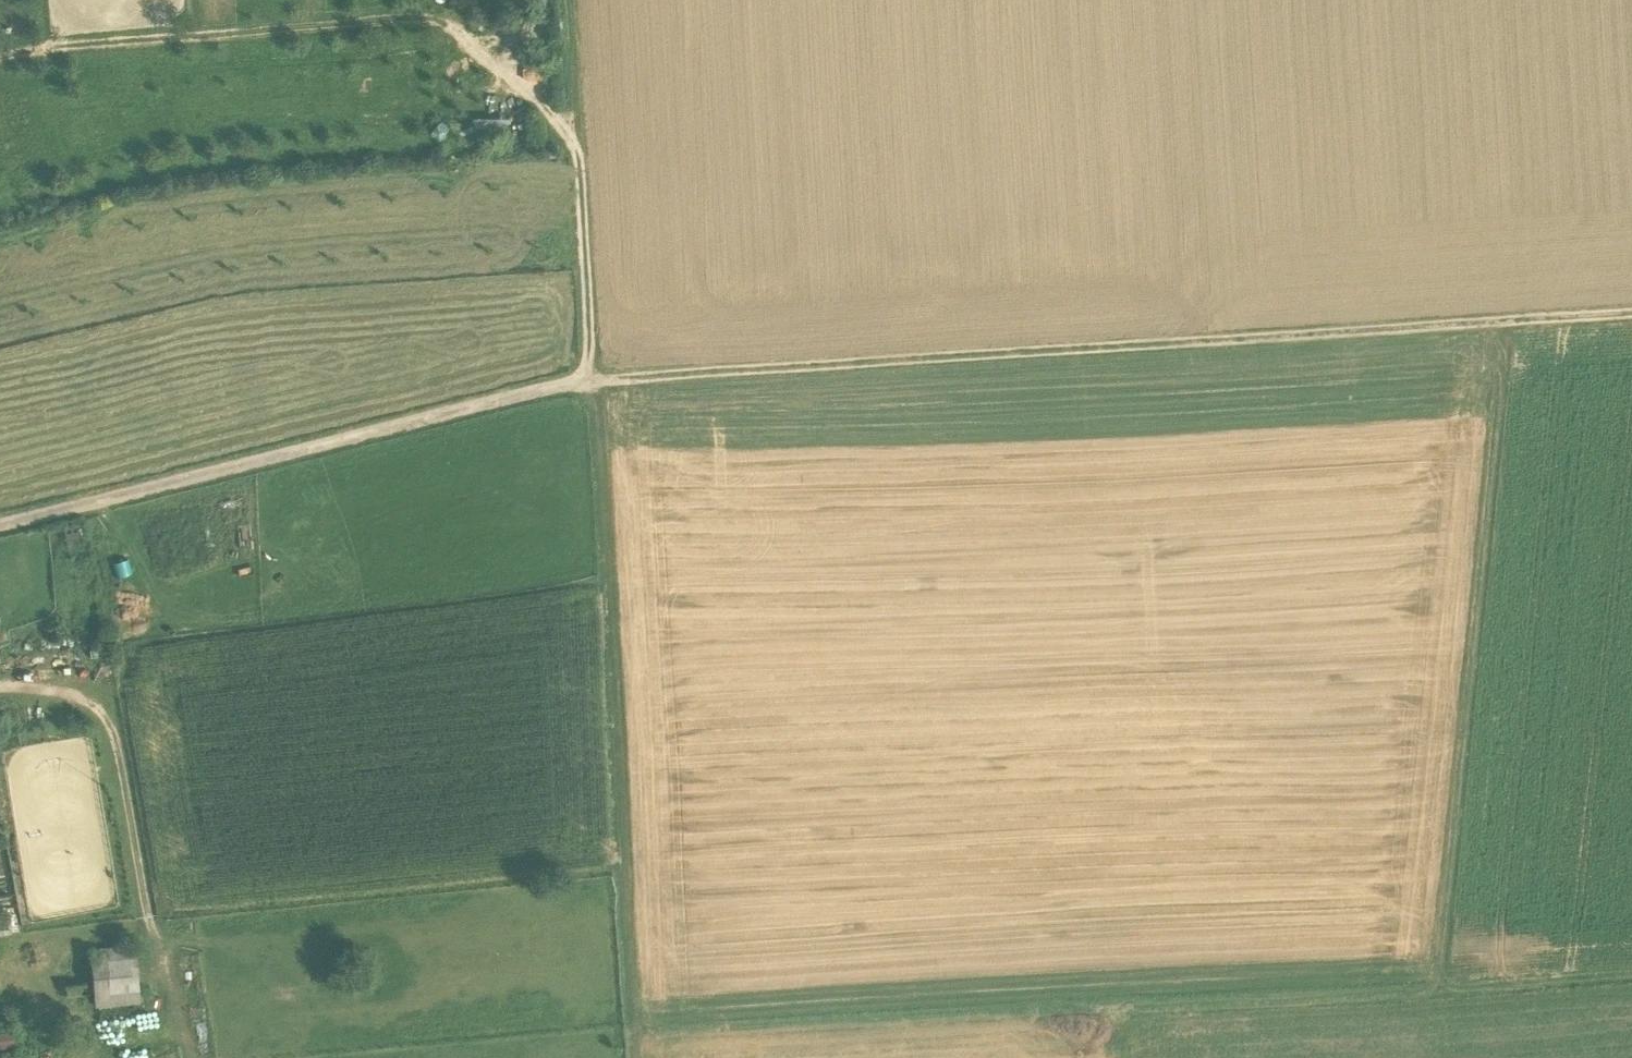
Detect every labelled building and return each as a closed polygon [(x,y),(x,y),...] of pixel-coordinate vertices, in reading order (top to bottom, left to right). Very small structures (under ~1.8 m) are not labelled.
[(138,1001),(135,949),(92,952),(96,1004),(138,1001)]
